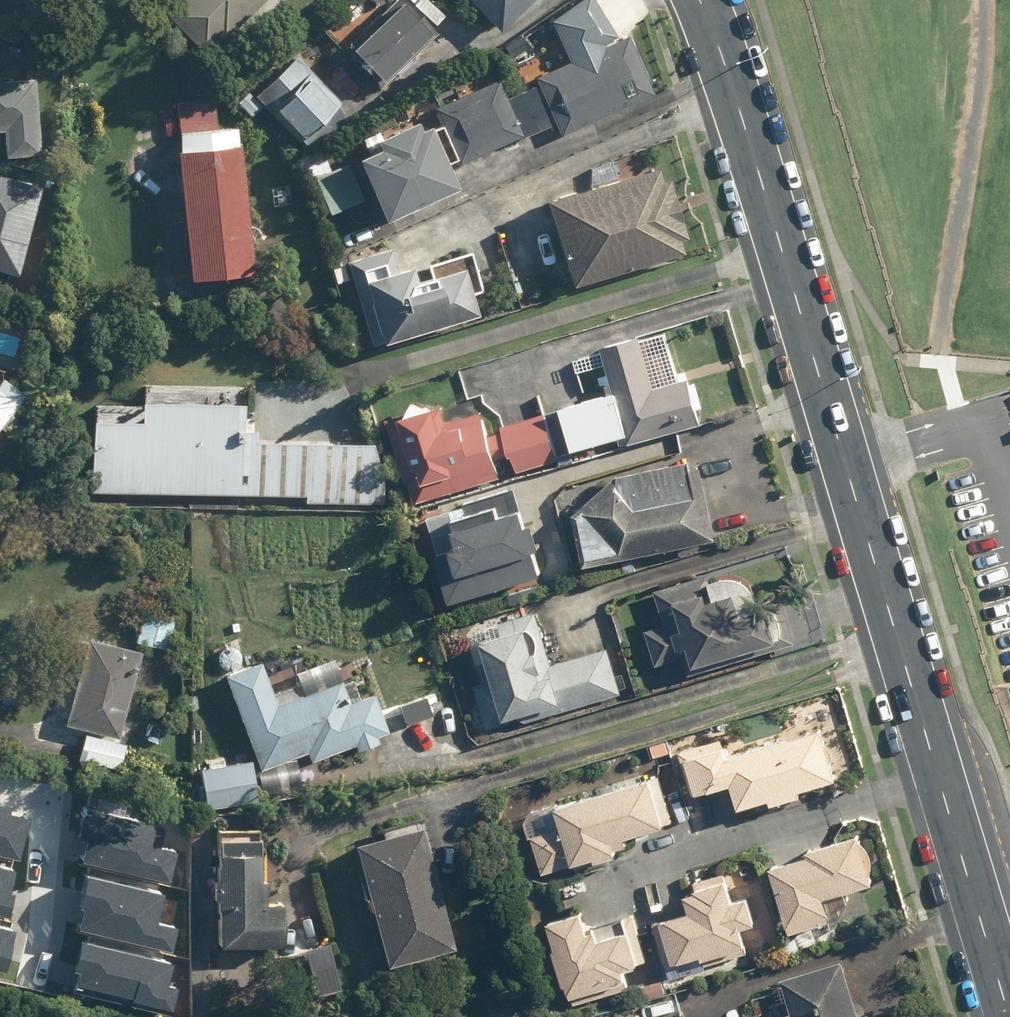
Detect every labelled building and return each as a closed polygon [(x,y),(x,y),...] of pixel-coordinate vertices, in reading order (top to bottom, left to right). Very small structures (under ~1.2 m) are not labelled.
[(262,0),(177,0),(166,11),(205,50),(217,38),(220,41),(262,0)] [(399,0),(393,0),(339,50),(372,85),(429,32),(399,0)] [(492,34),(526,0),(458,0),(492,34)] [(427,109),(453,168),(548,126),(554,139),(649,97),(622,37),(527,79),(531,88),(500,102),(490,81),(427,109)] [(247,97),(293,149),(307,137),(318,150),(350,122),(293,57),(247,97)] [(29,160),(29,83),(0,82),(0,159),(29,160)] [(404,124),(356,145),(360,154),(343,162),(344,165),(361,202),(371,225),(445,191),(417,127),(407,131),(404,124)] [(228,127),(165,133),(181,286),(243,280),(228,127)] [(361,202),(344,165),(330,171),(324,157),(298,168),(321,220),(361,202)] [(651,167),(533,205),(561,292),(679,254),(651,167)] [(7,277),(31,191),(0,182),(0,275),(7,277)] [(391,341),(469,319),(455,271),(408,284),(404,270),(394,272),(387,248),(339,262),(366,356),(393,348),(391,341)] [(607,395),(548,413),(561,456),(620,438),(623,448),(697,426),(683,380),(678,382),(663,333),(634,342),(633,339),(594,351),(607,395)] [(18,399),(0,385),(0,422),(18,399)] [(142,385),(142,407),(89,406),(89,423),(79,423),(77,492),(298,498),(298,506),(378,508),(379,443),(249,440),(250,388),(142,385)] [(480,413),(443,425),(437,406),(383,424),(410,510),(554,464),(539,418),(487,434),(480,413)] [(607,487),(563,495),(578,569),(709,543),(693,460),(605,477),(607,487)] [(448,550),(427,556),(441,605),(535,578),(515,511),(443,532),(448,550)] [(742,589),(726,578),(701,586),(699,579),(651,594),(661,627),(641,633),(652,669),(681,661),(684,673),(769,647),(759,611),(749,614),(742,589)] [(173,613),(138,606),(131,643),(166,650),(173,613)] [(471,686),(483,733),(619,696),(607,650),(546,666),(532,614),(465,633),(479,684),(471,686)] [(55,715),(35,723),(31,739),(55,745),(52,757),(116,773),(124,743),(115,740),(138,654),(75,638),(55,715)] [(273,709),(252,660),(215,675),(255,772),(300,753),(305,765),(345,748),(347,755),(373,745),(370,739),(384,734),(367,693),(343,703),(335,683),(273,709)] [(723,740),(674,755),(687,801),(723,790),(729,812),(760,803),(763,812),(796,802),(793,794),(829,784),(815,734),(729,759),(723,740)] [(251,803),(244,754),(192,761),(199,810),(251,803)] [(524,838),(524,839),(539,876),(583,862),(585,868),(624,855),(620,843),(659,830),(643,781),(541,810),(540,809),(538,809),(537,809),(536,809),(535,810),(533,810),(532,810),(531,811),(530,811),(529,812),(528,812),(527,813),(526,814),(525,815),(524,816),(523,817),(523,818),(522,819),(522,820),(521,821),(521,822),(520,824),(520,825),(520,826),(520,827),(520,829),(520,830),(521,831),(521,832),(521,833),(522,835),(522,836),(523,837),(524,838)] [(19,859),(29,816),(11,813),(12,807),(0,804),(0,855),(19,859)] [(82,837),(77,861),(167,882),(174,852),(161,849),(166,826),(75,804),(68,834),(82,837)] [(411,826),(341,847),(376,968),(446,948),(411,826)] [(758,871),(782,939),(827,924),(820,904),(872,886),(855,837),(758,871)] [(206,950),(270,948),(268,908),(251,909),(248,838),(203,839),(206,923),(193,924),(193,946),(206,945),(206,950)] [(81,875),(66,925),(164,953),(170,930),(148,924),(156,896),(81,875)] [(695,964),(741,950),(735,933),(756,926),(747,898),(727,904),(718,877),(672,891),(679,913),(648,923),(661,967),(692,957),(695,964)] [(617,971),(635,966),(621,916),(584,927),(580,912),(537,924),(560,1002),(621,984),(617,971)] [(2,979),(15,927),(0,924),(0,979),(2,979)] [(57,990),(152,1016),(165,1016),(174,986),(160,982),(165,965),(73,938),(57,990)] [(836,963),(776,983),(786,1014),(776,1016),(853,1016),(836,963)]
